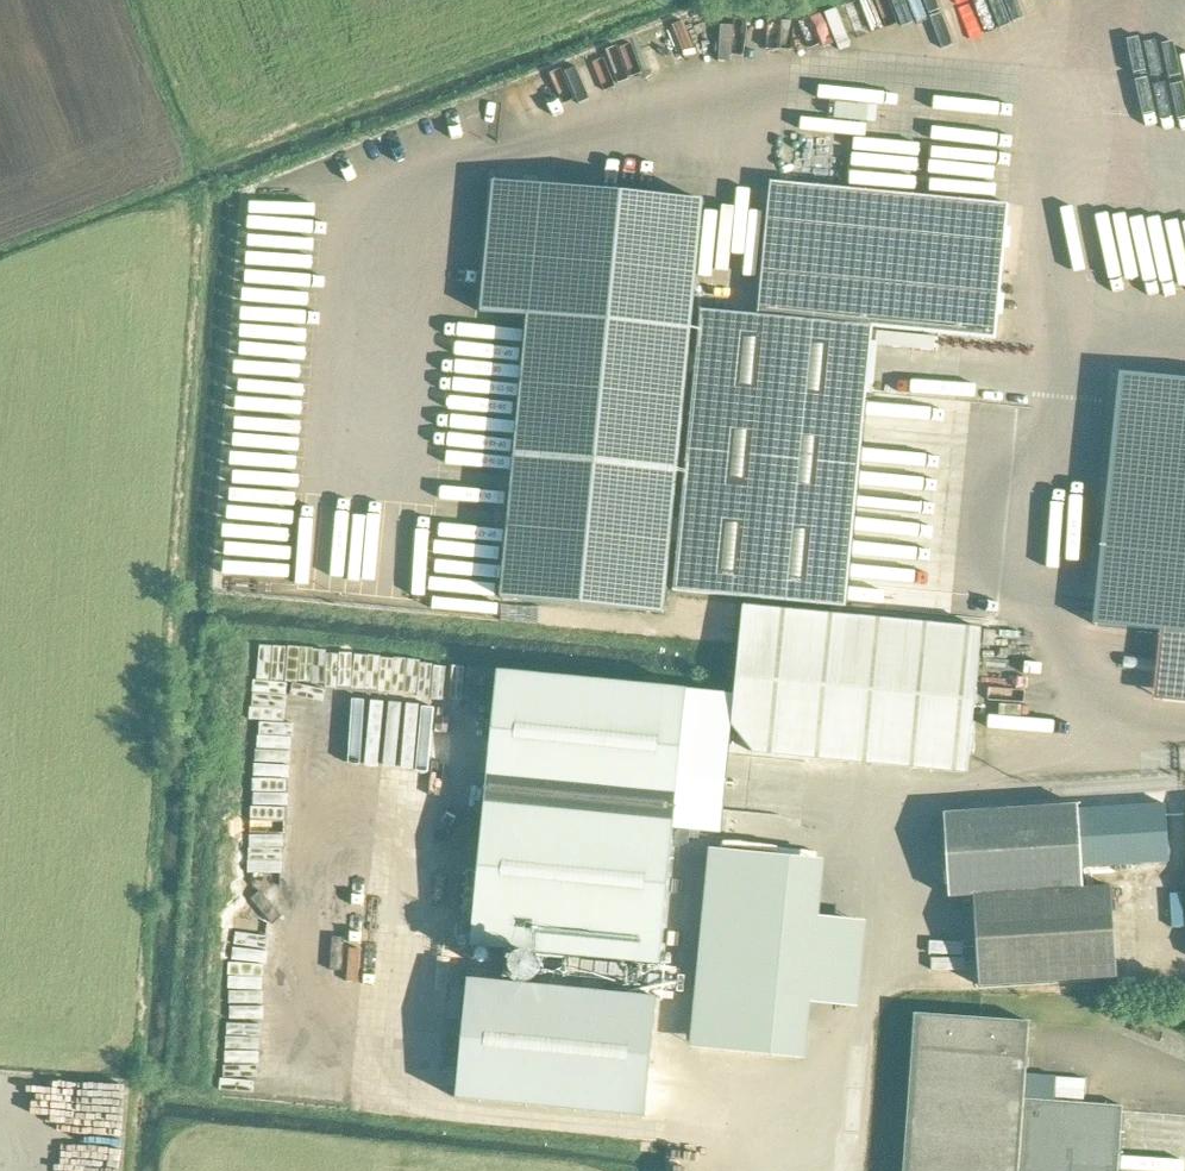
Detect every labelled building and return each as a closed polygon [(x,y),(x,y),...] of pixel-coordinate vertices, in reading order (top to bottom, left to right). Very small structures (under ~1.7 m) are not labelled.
[(921,16),(930,45),(965,34),(967,15),(976,16),(974,30),(984,31),(984,29),(1006,32),(1007,24),(1021,19),(1014,0),(964,0),(963,5),(956,5),(921,16)] [(847,7),(838,11),(851,45),(860,41),(847,7)] [(634,37),(641,74),(677,67),(670,31),(634,37)] [(622,40),(576,52),(578,60),(543,70),(552,102),(577,95),(633,80),(622,40)] [(493,182),(481,313),(528,318),(501,600),(665,616),(692,333),(704,203),(493,182)] [(700,312),(673,592),(845,609),(872,328),(996,340),(1009,206),(770,183),(757,317),(700,312)] [(1151,270),(1139,204),(1106,210),(1104,197),(1073,202),(1084,265),(1102,262),(1105,279),(1151,270)] [(263,225),(317,233),(319,220),(265,211),(263,225)] [(1165,222),(1168,275),(1184,274),(1184,221),(1165,222)] [(1093,626),(1160,632),(1184,635),(1184,381),(1120,374),(1093,626)] [(968,774),(982,631),(743,608),(735,694),(732,726),(731,737),(753,754),(968,774)] [(1175,669),(1164,669),(1163,694),(1174,694),(1175,669)] [(732,726),(735,694),(688,690),(499,671),(471,947),(661,966),(682,836),(725,844),(732,726)] [(1079,807),(943,815),(948,898),(1084,890),(1082,868),(1169,862),(1165,805),(1079,811),(1079,807)] [(709,850),(690,1049),(806,1060),(811,1004),(859,1009),(867,922),(820,918),(825,861),(709,850)] [(1111,889),(981,897),(974,897),(980,987),(1117,979),(1111,889)] [(646,1117),(657,997),(469,979),(457,1100),(646,1117)] [(915,1015),(904,1170),(1118,1170),(1122,1107),(1024,1100),(1026,1074),(1029,1023),(915,1015)] [(1024,1100),(1073,1104),(1084,1104),(1086,1078),(1026,1074),(1024,1100)]
